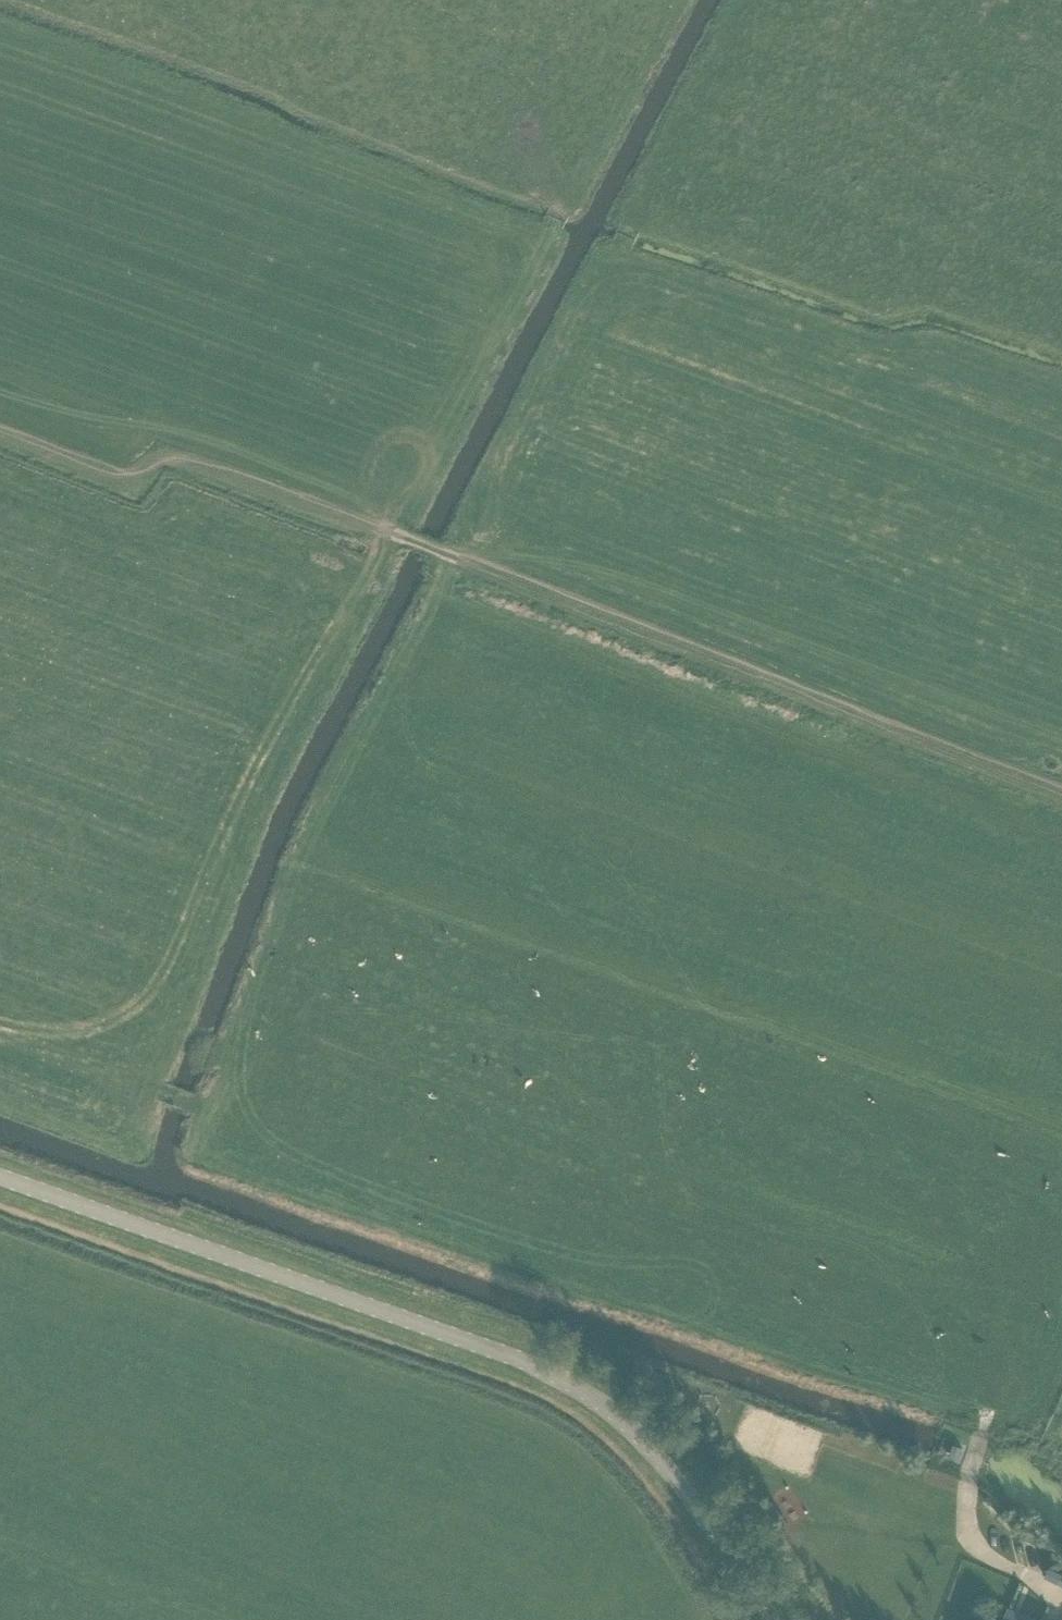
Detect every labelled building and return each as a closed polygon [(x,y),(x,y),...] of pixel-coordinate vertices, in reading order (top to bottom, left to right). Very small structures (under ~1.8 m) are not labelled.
[(958,1460),(963,1449),(954,1445),(952,1451),(949,1457),(958,1460)]
